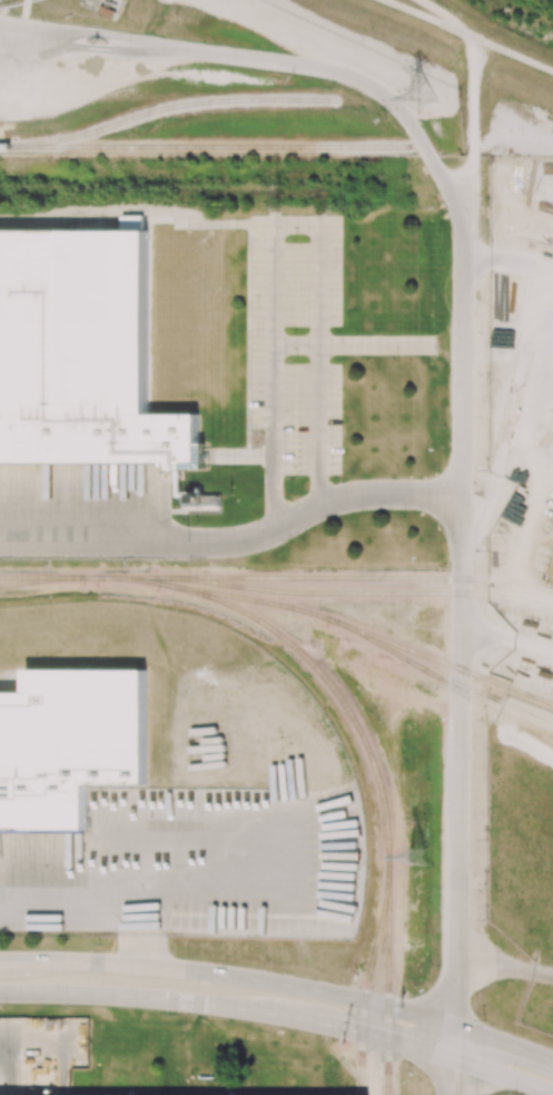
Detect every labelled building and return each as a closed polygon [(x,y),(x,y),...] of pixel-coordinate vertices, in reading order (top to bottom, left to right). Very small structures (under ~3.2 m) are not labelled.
[(176,463),(176,470),(204,470),(204,418),(152,418),(152,234),(0,234),(0,464),(176,463)] [(3,817),(3,831),(90,832),(90,783),(149,783),(149,675),(31,674),(31,697),(0,697),(0,816),(3,817)]
